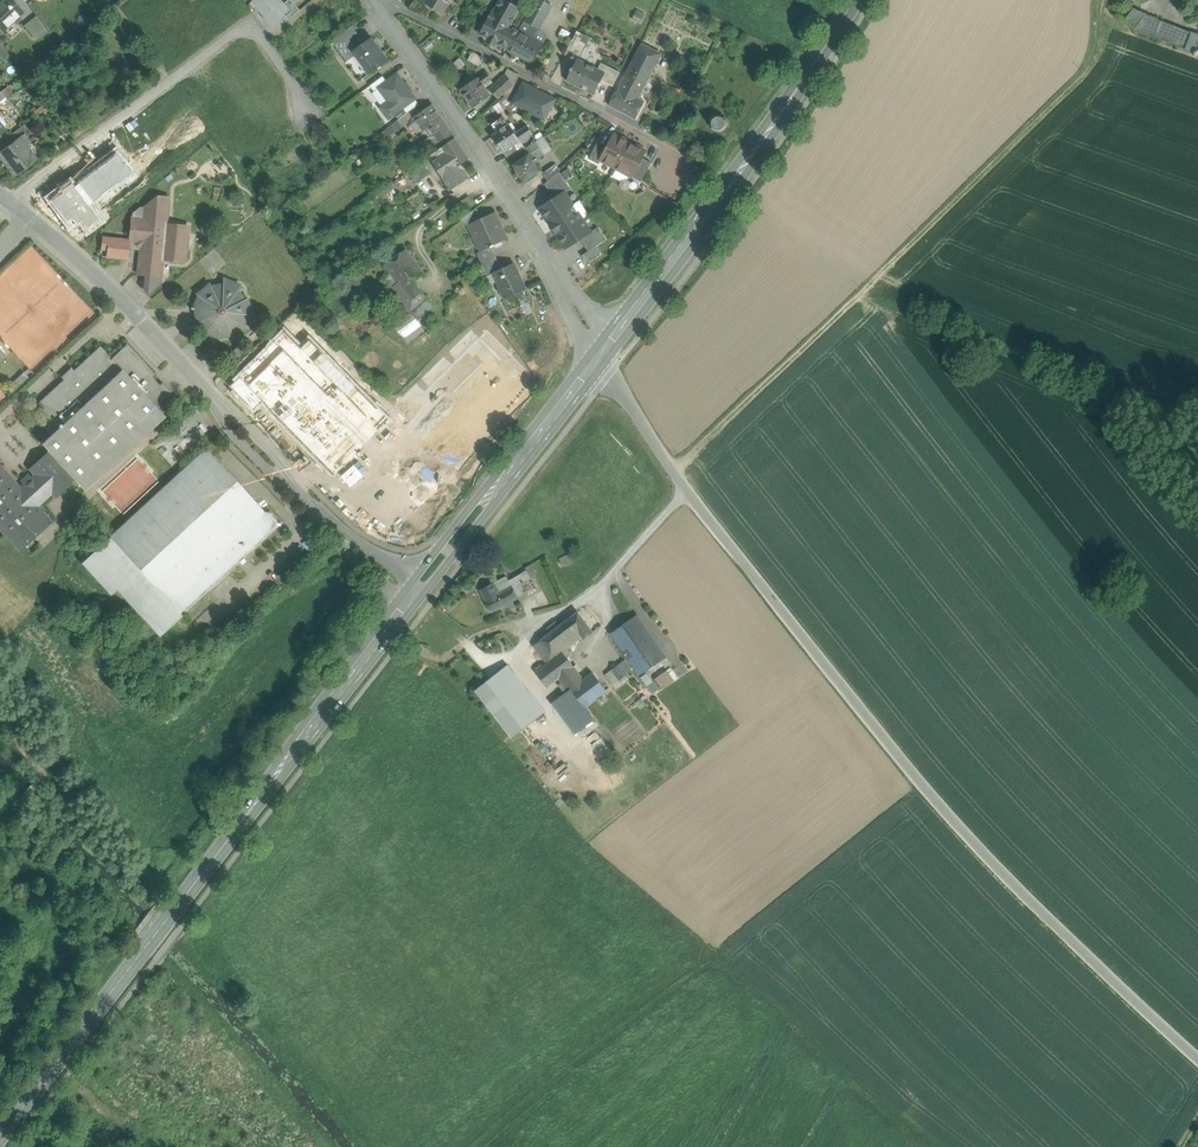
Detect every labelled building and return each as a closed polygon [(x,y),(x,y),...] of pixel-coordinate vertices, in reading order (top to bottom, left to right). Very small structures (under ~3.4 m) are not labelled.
[(3,31),(23,12),(11,0),(0,0),(0,29),(3,31)] [(254,1),(260,9),(269,20),(268,21),(271,25),(284,14),(289,9),(285,4),(281,0),(255,0),(254,1)] [(285,4),(289,9),(284,14),(289,20),(300,11),(293,2),(291,0),(289,0),(285,4)] [(424,2),(443,14),(452,0),(426,0),(424,2)] [(504,0),(501,0),(494,12),(493,11),(487,21),(488,21),(481,34),(489,39),(488,40),(489,42),(494,45),(496,44),(497,43),(508,49),(518,31),(510,26),(520,9),(504,0)] [(542,0),(536,0),(524,21),(539,29),(539,28),(552,5),(542,0)] [(1134,5),(1125,19),(1136,26),(1197,51),(1197,48),(1197,33),(1147,13),(1134,5)] [(637,10),(632,19),(641,24),(645,14),(637,10)] [(36,16),(24,25),(33,37),(45,27),(36,16)] [(539,29),(524,21),(519,31),(518,31),(508,49),(533,63),(543,45),(543,44),(547,37),(539,28),(539,29)] [(338,48),(350,38),(357,33),(352,26),(332,41),(338,48)] [(576,34),(567,50),(575,54),(583,38),(576,34)] [(350,38),(338,48),(342,55),(355,45),(350,38)] [(388,60),(372,38),(357,48),(353,51),(356,55),(370,74),(388,60)] [(583,38),(575,54),(581,57),(589,41),(583,38)] [(650,47),(642,42),(634,57),(643,62),(650,47)] [(0,44),(0,58),(2,60),(9,55),(0,44)] [(355,45),(342,55),(347,61),(356,55),(353,51),(357,48),(355,45)] [(650,47),(643,62),(653,67),(661,52),(650,47)] [(598,69),(572,56),(567,66),(571,69),(570,69),(572,70),(566,80),(594,94),(601,80),(605,73),(605,72),(598,69)] [(634,57),(618,88),(637,98),(653,67),(643,62),(634,57)] [(608,66),(601,62),(598,69),(605,72),(608,66)] [(620,72),(608,66),(605,72),(605,73),(601,80),(613,86),(620,72)] [(478,77),(461,89),(473,107),(490,95),(483,85),(491,79),(486,72),(478,78),(478,77)] [(414,99),(397,74),(387,82),(379,88),(389,102),(381,108),(388,119),(402,108),(414,99)] [(383,76),(370,86),(375,92),(379,88),(387,82),(383,76)] [(505,76),(491,89),(498,97),(513,84),(505,76)] [(554,99),(524,84),(514,103),(531,111),(531,113),(536,116),(538,115),(545,118),(554,99)] [(637,98),(618,88),(609,105),(635,118),(644,101),(637,98)] [(414,99),(402,108),(404,111),(406,114),(418,105),(414,99)] [(433,104),(414,117),(424,130),(429,127),(442,118),(433,104)] [(404,111),(396,117),(399,120),(406,114),(404,111)] [(721,132),(728,123),(720,116),(712,125),(721,132)] [(442,118),(429,127),(434,134),(425,140),(430,147),(430,148),(439,142),(443,147),(456,138),(442,118)] [(399,120),(386,130),(390,136),(403,126),(399,120)] [(509,124),(492,135),(503,152),(504,152),(515,144),(520,141),(521,142),(533,134),(527,125),(515,133),(509,124)] [(24,125),(10,135),(14,141),(25,133),(25,134),(29,131),(24,125)] [(377,146),(390,136),(386,130),(373,140),(377,146)] [(0,151),(0,156),(4,161),(3,162),(4,162),(5,162),(14,174),(34,158),(26,146),(31,142),(25,134),(25,133),(14,141),(0,151)] [(629,142),(614,134),(608,147),(601,159),(601,160),(615,167),(629,142)] [(456,138),(443,147),(447,153),(456,167),(458,166),(469,158),(456,138)] [(608,147),(598,142),(590,157),(600,163),(601,160),(601,159),(608,147)] [(629,142),(615,167),(632,176),(642,158),(645,151),(629,142)] [(515,144),(504,152),(509,159),(520,152),(515,144)] [(530,153),(512,165),(523,182),(541,170),(535,162),(545,155),(539,147),(530,154),(530,153)] [(447,153),(433,162),(451,189),(467,179),(458,166),(456,167),(447,153)] [(92,204),(131,176),(117,155),(76,185),(74,183),(61,193),(62,195),(54,201),(74,228),(82,222),(88,231),(103,220),(92,204)] [(651,163),(642,158),(632,176),(641,181),(651,163)] [(422,162),(408,172),(416,183),(430,174),(422,162)] [(543,173),(548,181),(559,171),(555,165),(543,173)] [(548,181),(545,184),(549,191),(565,181),(559,171),(548,181)] [(565,181),(549,191),(554,198),(564,192),(570,188),(565,181)] [(554,198),(540,207),(549,220),(572,205),(564,192),(554,198)] [(157,196),(147,205),(147,204),(144,207),(144,208),(143,219),(132,218),(130,235),(128,237),(130,238),(129,241),(129,242),(130,242),(130,241),(136,242),(140,247),(142,247),(141,263),(138,263),(137,274),(141,275),(143,276),(144,275),(145,275),(145,279),(141,282),(144,286),(144,290),(147,294),(161,283),(162,265),(160,265),(160,259),(177,261),(178,262),(180,261),(185,262),(186,250),(184,250),(186,226),(185,226),(175,225),(173,226),(169,229),(166,225),(167,216),(169,197),(161,197),(157,196)] [(469,196),(459,203),(466,213),(476,206),(469,196)] [(572,205),(549,220),(558,235),(582,220),(572,205)] [(133,214),(132,218),(143,219),(144,208),(140,208),(133,214)] [(479,208),(466,214),(471,224),(483,218),(479,208)] [(471,224),(469,225),(481,251),(490,246),(506,239),(498,224),(501,223),(496,212),(483,218),(471,224)] [(582,220),(558,235),(567,248),(581,239),(591,233),(590,232),(582,220)] [(598,227),(590,232),(591,233),(581,239),(588,251),(606,239),(598,227)] [(129,242),(129,241),(103,238),(102,249),(108,250),(108,257),(127,259),(128,248),(139,249),(140,247),(136,242),(130,241),(130,242),(129,242)] [(481,251),(476,253),(481,263),(495,256),(490,246),(481,251)] [(424,273),(406,249),(384,265),(398,283),(393,286),(397,292),(395,293),(410,313),(428,299),(414,280),(424,273)] [(495,256),(481,263),(487,276),(492,274),(501,269),(495,256)] [(501,269),(492,274),(503,298),(523,288),(516,273),(518,272),(514,263),(501,269)] [(210,284),(196,295),(198,296),(193,309),(198,310),(199,315),(200,320),(197,321),(206,331),(205,332),(218,337),(232,335),(243,326),(238,322),(241,314),(248,315),(250,315),(247,298),(245,299),(237,290),(240,285),(223,279),(223,284),(210,286),(210,284)] [(428,299),(410,313),(411,314),(416,321),(435,307),(428,299)] [(238,322),(243,326),(248,315),(241,314),(238,322)] [(283,324),(292,332),(303,321),(296,314),(283,324)] [(411,314),(396,324),(405,335),(419,324),(416,321),(411,314)] [(351,370),(342,361),(341,359),(341,360),(332,351),(331,349),(331,350),(322,341),(323,341),(321,339),(321,340),(313,331),(312,329),(311,330),(303,321),(292,332),(267,357),(315,405),(325,415),(326,417),(327,417),(332,422),(335,425),(336,427),(336,426),(345,435),(346,437),(347,435),(349,437),(354,432),(352,430),(355,428),(356,427),(363,419),(365,418),(364,418),(372,411),(373,410),(373,409),(380,402),(381,402),(382,401),(381,400),(372,391),(371,389),(371,390),(362,381),(361,379),(361,380),(352,371),(351,369),(351,370)] [(423,331),(419,324),(405,335),(409,341),(423,331)] [(111,359),(100,346),(73,371),(71,368),(66,373),(62,377),(64,379),(38,403),(52,419),(43,428),(48,432),(51,435),(42,443),(42,444),(45,447),(49,451),(74,479),(75,480),(76,481),(76,480),(84,489),(84,490),(164,416),(167,413),(159,404),(171,393),(162,383),(159,386),(151,377),(154,374),(127,345),(111,359)] [(315,405),(267,357),(258,365),(257,366),(253,370),(252,371),(244,380),(244,379),(238,385),(229,395),(233,399),(233,400),(234,400),(238,404),(238,405),(239,405),(242,408),(243,409),(247,413),(248,414),(251,418),(252,419),(252,418),(253,419),(254,420),(258,424),(257,424),(258,425),(258,424),(263,429),(262,429),(263,430),(271,437),(273,439),(279,433),(283,436),(285,434),(286,434),(287,434),(286,433),(291,429),(292,429),(291,428),(294,425),(295,426),(295,425),(299,420),(300,421),(300,420),(308,412),(315,405)] [(24,372),(6,388),(11,393),(28,377),(24,372)] [(386,408),(380,402),(373,409),(373,410),(372,411),(378,416),(399,437),(407,429),(386,408)] [(325,415),(315,405),(308,412),(325,429),(332,422),(327,417),(326,417),(325,415)] [(347,435),(346,437),(352,442),(378,416),(372,411),(364,418),(365,418),(363,419),(356,427),(355,428),(352,430),(354,432),(349,437),(347,435)] [(179,473),(81,563),(110,595),(116,589),(159,636),(182,615),(167,600),(264,513),(205,448),(179,473)] [(30,468),(36,475),(32,478),(28,474),(24,477),(20,481),(24,486),(21,489),(20,489),(16,485),(17,485),(15,484),(11,480),(12,480),(11,478),(10,479),(7,475),(6,473),(5,474),(2,470),(2,469),(1,468),(0,468),(0,528),(0,529),(1,528),(5,532),(4,533),(5,534),(6,534),(20,549),(24,546),(50,522),(41,512),(43,510),(38,504),(51,491),(56,496),(59,493),(74,479),(49,451),(30,468)] [(264,513),(167,600),(182,615),(278,527),(278,525),(281,526),(282,523),(278,523),(278,521),(271,512),(265,512),(264,513)] [(568,555),(559,558),(562,565),(571,562),(568,555)] [(527,571),(516,577),(520,585),(531,578),(527,571)] [(507,576),(494,583),(500,593),(512,586),(513,588),(520,585),(516,577),(509,581),(507,576)] [(494,583),(480,590),(486,600),(500,593),(494,583)] [(520,585),(513,588),(518,597),(525,594),(520,585)] [(500,593),(486,600),(492,612),(518,597),(513,588),(512,586),(500,593)] [(578,611),(564,622),(578,641),(582,637),(583,639),(593,631),(578,611)] [(664,656),(637,617),(613,633),(640,672),(664,656)] [(556,621),(547,628),(550,632),(560,625),(556,621)] [(550,632),(541,639),(555,658),(562,653),(566,658),(574,652),(570,646),(578,641),(564,622),(560,625),(550,632)] [(555,658),(541,639),(534,645),(547,663),(555,658)] [(547,663),(536,672),(548,687),(558,679),(567,691),(553,702),(576,731),(593,717),(585,707),(606,691),(591,671),(581,679),(566,658),(562,653),(555,658),(547,663)] [(624,660),(606,673),(614,684),(632,671),(624,660)] [(544,712),(507,665),(476,690),(512,737),(544,712)] [(667,671),(656,679),(663,689),(674,681),(667,671)] [(652,682),(653,681),(647,673),(641,677),(647,685),(652,682)] [(653,693),(658,689),(652,682),(647,685),(653,693)]
